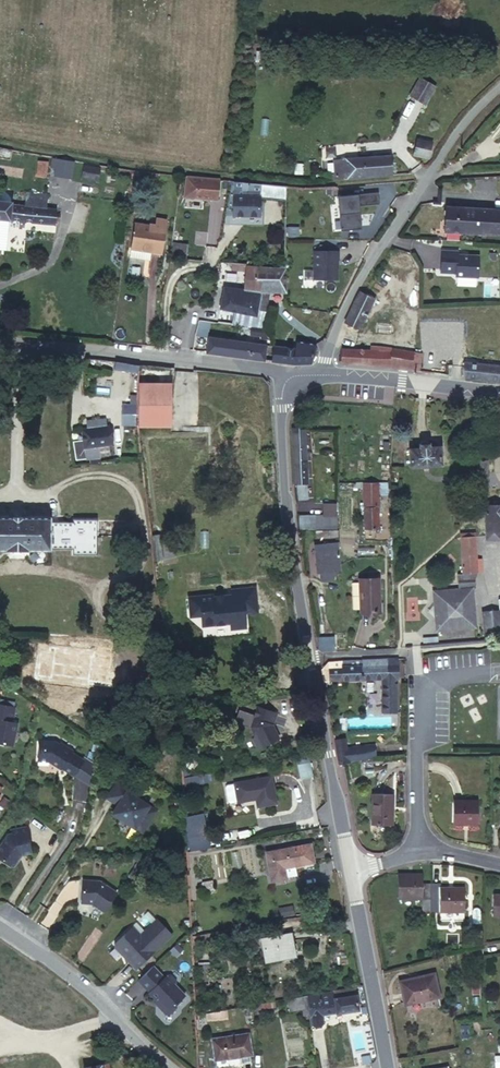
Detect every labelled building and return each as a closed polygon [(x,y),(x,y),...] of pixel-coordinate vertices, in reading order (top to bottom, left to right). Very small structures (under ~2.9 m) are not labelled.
[(411,77),(400,93),(410,100),(421,84),(411,77)] [(423,140),(420,154),(433,157),(437,144),(423,140)] [(338,160),(338,176),(375,174),(393,173),(391,159),(395,158),(394,153),(388,153),(381,156),(338,160)] [(83,165),(81,179),(99,181),(101,167),(83,165)] [(217,180),(175,174),(173,191),(215,196),(217,180)] [(260,193),(261,184),(230,181),(229,198),(259,201),(260,193)] [(272,186),(261,184),(260,193),(283,194),(284,186),(272,186)] [(378,192),(337,196),(341,231),(361,229),(359,206),(379,204),(378,192)] [(58,215),(59,199),(0,195),(0,211),(58,215)] [(202,209),(203,200),(184,198),(183,207),(202,209)] [(229,198),(228,215),(257,218),(259,201),(229,198)] [(128,247),(142,249),(145,223),(146,210),(142,210),(143,203),(133,202),(128,247)] [(439,229),(499,234),(499,208),(441,203),(439,229)] [(145,223),(142,249),(150,249),(150,253),(159,254),(162,226),(145,223)] [(183,245),(168,243),(166,257),(181,259),(183,245)] [(453,250),(437,248),(435,270),(451,271),(450,274),(472,276),(474,255),(453,253),(453,250)] [(314,250),(314,280),(337,280),(337,260),(338,260),(338,251),(314,250)] [(254,287),(256,271),(246,271),(246,269),(226,267),(225,278),(238,279),(236,297),(217,293),(214,312),(250,316),(250,313),(254,287)] [(277,290),(279,274),(256,271),(254,287),(261,288),(277,290)] [(261,288),(254,287),(250,313),(257,314),(260,296),(261,288)] [(260,296),(276,298),(277,290),(261,288),(260,296)] [(377,301),(362,292),(354,305),(344,323),(353,329),(361,328),(377,301)] [(204,334),(202,350),(258,355),(259,343),(252,343),(252,338),(204,334)] [(266,355),(300,358),(308,337),(284,335),(283,344),(267,342),(266,355)] [(334,362),(385,368),(386,364),(387,348),(336,345),(334,362)] [(386,364),(414,368),(417,347),(387,345),(387,348),(386,364)] [(499,378),(499,363),(461,361),(460,375),(499,378)] [(139,373),(139,365),(116,362),(115,370),(139,373)] [(172,383),(139,383),(139,395),(139,425),(138,427),(172,428),(172,383)] [(139,425),(139,395),(130,395),(130,406),(123,406),(123,424),(139,425)] [(87,428),(81,428),(81,448),(108,448),(109,428),(99,427),(100,418),(88,418),(87,428)] [(422,450),(416,451),(418,469),(446,466),(444,448),(435,449),(434,442),(422,444),(422,450)] [(390,466),(392,450),(380,450),(381,465),(390,466)] [(489,459),(478,460),(478,474),(489,473),(489,459)] [(478,474),(478,460),(470,460),(470,474),(478,474)] [(390,469),(390,484),(403,484),(403,469),(390,469)] [(378,480),(363,480),(364,525),(378,524),(378,480)] [(304,499),(304,483),(293,483),(293,499),(304,499)] [(487,506),(487,533),(493,533),(493,538),(499,538),(499,506),(487,506)] [(49,545),(49,542),(50,517),(50,512),(0,512),(0,544),(49,545)] [(71,518),(50,517),(49,542),(70,542),(70,547),(82,548),(82,526),(97,526),(97,513),(71,512),(71,518)] [(293,526),(308,526),(308,524),(308,515),(292,516),(293,526)] [(308,515),(308,524),(330,524),(330,515),(308,515)] [(96,548),(97,526),(82,526),(82,548),(96,548)] [(332,535),(332,526),(311,526),(312,536),(332,535)] [(478,541),(464,542),(465,572),(460,573),(460,584),(435,586),(437,624),(474,622),(473,582),(479,569),(478,541)] [(333,544),(311,545),(312,571),(314,571),(314,580),(328,580),(327,570),(334,570),(333,544)] [(375,572),(355,573),(357,608),(377,607),(375,572)] [(259,614),(256,586),(230,589),(231,593),(214,594),(213,594),(187,596),(189,618),(200,617),(201,627),(229,624),(230,630),(247,629),(245,615),(259,614)] [(484,635),(499,634),(499,607),(483,607),(484,635)] [(328,632),(311,633),(312,645),(315,647),(316,647),(316,640),(321,640),(321,647),(329,646),(328,632)] [(393,648),(355,651),(356,657),(358,672),(376,670),(392,669),(395,669),(393,648)] [(120,660),(88,652),(83,672),(114,681),(120,660)] [(356,657),(322,659),(323,674),(358,672),(356,657)] [(178,669),(164,670),(166,679),(180,678),(178,669)] [(392,669),(376,670),(379,704),(394,702),(392,669)] [(21,703),(2,698),(0,705),(0,714),(1,714),(0,717),(0,737),(17,741),(23,719),(17,718),(21,703)] [(252,743),(256,744),(274,734),(270,727),(269,727),(267,725),(269,724),(273,723),(275,708),(255,705),(245,724),(249,732),(248,736),(252,743)] [(347,736),(332,737),(337,762),(350,760),(350,758),(348,747),(347,736)] [(64,765),(77,774),(87,759),(74,750),(76,748),(68,743),(67,745),(64,743),(59,740),(43,739),(42,758),(53,758),(64,767),(64,765)] [(377,754),(375,744),(348,747),(350,758),(377,754)] [(297,757),(300,779),(313,777),(310,756),(297,757)] [(270,773),(233,782),(237,802),(254,798),(256,806),(277,800),(270,773)] [(121,780),(110,797),(121,805),(115,814),(145,833),(159,811),(140,798),(143,795),(121,780)] [(373,791),(369,820),(390,822),(394,794),(373,791)] [(5,799),(1,804),(7,808),(11,803),(5,799)] [(479,802),(453,802),(453,826),(479,826),(479,802)] [(0,851),(0,856),(15,866),(18,866),(23,859),(22,857),(24,853),(27,854),(34,853),(29,826),(14,828),(16,831),(12,834),(0,851)] [(208,836),(188,839),(190,852),(210,849),(208,836)] [(307,840),(260,851),(267,881),(286,876),(286,875),(294,873),(292,864),(311,860),(307,840)] [(431,887),(431,872),(419,872),(419,864),(395,864),(395,886),(420,886),(431,887)] [(440,872),(431,872),(431,887),(439,887),(439,901),(464,902),(464,877),(440,877),(440,872)] [(83,883),(82,905),(93,906),(104,914),(116,895),(100,884),(83,883)] [(431,887),(420,886),(421,901),(430,901),(431,887)] [(439,887),(431,887),(430,901),(439,901),(439,887)] [(293,905),(278,909),(280,918),(295,915),(293,905)] [(141,938),(133,930),(115,946),(115,949),(122,956),(123,954),(138,970),(172,938),(158,922),(141,938)] [(292,932),(263,939),(269,962),(297,956),(292,932)] [(429,967),(395,970),(397,992),(432,988),(429,967)] [(166,981),(154,969),(140,984),(151,995),(151,996),(163,1008),(163,1011),(168,1017),(171,1017),(178,1010),(178,1007),(187,998),(177,988),(177,983),(172,978),(168,978),(166,981)] [(355,982),(308,992),(315,1023),(325,1020),(324,1012),(360,1004),(355,982)] [(245,1054),(254,1053),(250,1033),(216,1039),(219,1058),(245,1054)] [(254,1063),(254,1053),(245,1054),(247,1064),(254,1063)] [(420,1058),(421,1067),(451,1067),(450,1055),(420,1058)] [(80,1062),(81,1067),(108,1067),(106,1058),(80,1062)]
